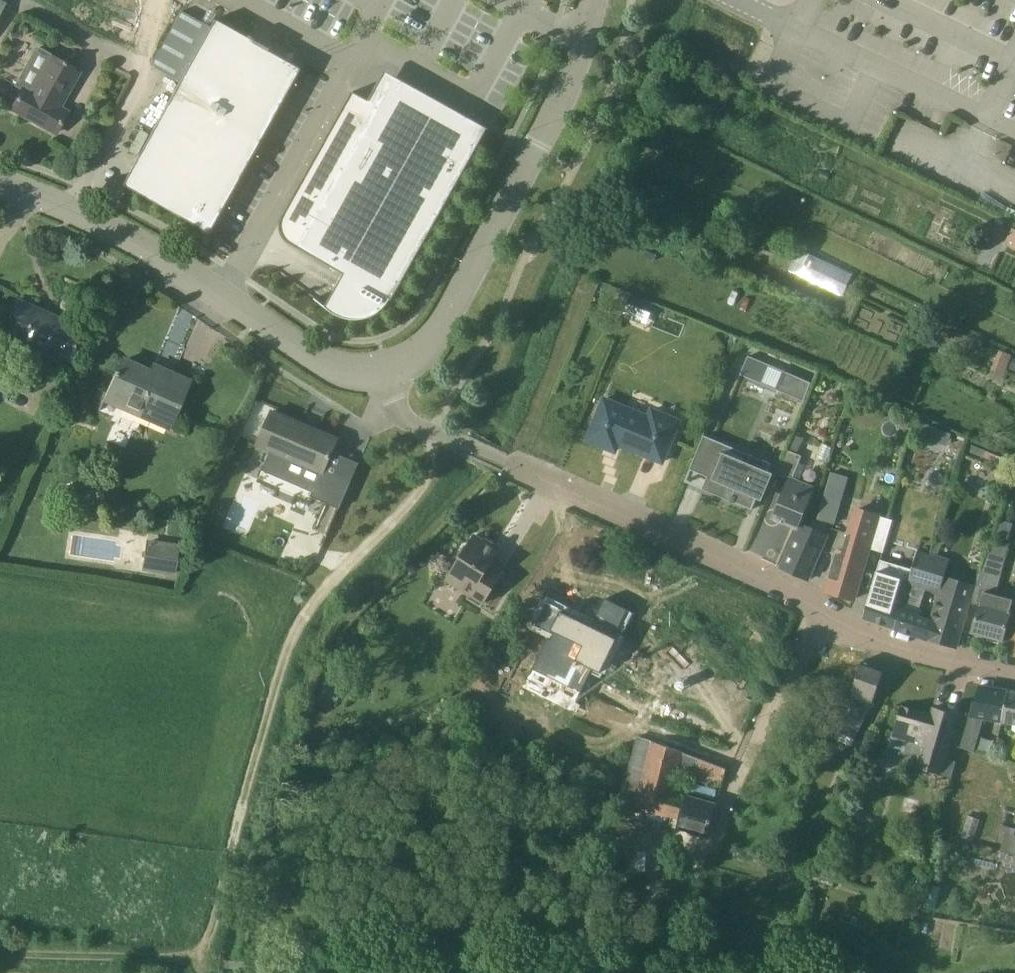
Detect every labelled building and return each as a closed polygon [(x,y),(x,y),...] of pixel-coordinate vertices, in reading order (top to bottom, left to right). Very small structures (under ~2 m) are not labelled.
[(173,74),(197,21),(176,12),(152,64),(173,74)] [(215,19),(169,102),(123,185),(211,234),(257,151),(303,69),(271,51),(272,49),(260,42),(248,35),(247,37),(215,19)] [(67,113),(59,108),(79,71),(37,48),(16,85),(22,89),(12,107),(57,132),(67,113)] [(388,86),(386,86),(386,87),(377,104),(376,104),(376,105),(367,122),(366,122),(365,123),(366,124),(347,157),(346,157),(346,158),(346,159),(337,175),(336,176),(327,193),(327,192),(326,193),(327,194),(317,210),(316,211),(317,211),(308,228),(307,227),(306,229),(307,229),(298,246),(297,245),(296,247),(298,247),(356,279),(345,298),(367,311),(364,317),(364,319),(372,316),(378,313),(385,307),(391,299),(393,300),(489,128),(488,128),(463,114),(462,113),(462,114),(462,115),(456,125),(442,117),(442,116),(441,116),(401,94),(387,87),(388,86)] [(932,187),(1014,228),(1014,197),(945,161),(932,187)] [(797,248),(788,271),(843,294),(852,271),(797,248)] [(649,305),(630,298),(625,311),(643,319),(649,305)] [(17,300),(2,333),(68,362),(83,329),(53,316),(55,309),(37,301),(34,308),(17,300)] [(126,401),(123,408),(170,428),(190,381),(154,365),(151,372),(124,360),(119,372),(116,371),(114,375),(107,392),(126,401)] [(786,372),(778,390),(804,401),(812,383),(786,372)] [(649,417),(605,399),(588,440),(616,451),(619,444),(663,462),(680,421),(652,410),(649,417)] [(315,494),(324,471),(338,439),(337,439),(336,441),(316,433),(317,430),(272,411),(258,444),(271,449),(262,471),(315,494)] [(1005,469),(1009,460),(998,456),(987,451),(973,445),(970,451),(984,457),(996,462),(995,465),(1005,469)] [(719,454),(721,451),(719,450),(703,488),(724,496),(725,493),(733,496),(731,501),(734,503),(735,502),(753,509),(772,463),(751,455),(747,466),(719,454)] [(790,477),(793,479),(802,456),(789,450),(779,474),(790,479),(790,477)] [(335,476),(326,498),(324,501),(340,508),(351,483),(335,476)] [(793,479),(790,477),(790,479),(774,518),(798,528),(815,488),(793,479)] [(846,488),(828,483),(817,520),(835,525),(846,488)] [(879,515),(857,509),(845,551),(839,550),(827,591),(854,599),(869,548),(879,515)] [(893,520),(879,515),(869,548),(883,552),(893,520)] [(828,534),(807,525),(802,523),(782,567),(808,579),(828,534)] [(484,541),(475,535),(466,549),(463,547),(457,557),(460,559),(447,580),(484,603),(499,579),(487,571),(501,548),(486,539),(484,541)] [(147,541),(143,569),(175,574),(180,545),(147,541)] [(912,570),(908,582),(941,592),(933,621),(916,615),(920,604),(903,599),(899,615),(894,628),(926,639),(957,648),(973,592),(975,585),(945,576),(949,560),(918,551),(912,570)] [(975,585),(973,592),(984,595),(981,605),(980,604),(973,631),(989,636),(988,640),(1000,643),(1001,639),(1004,640),(1011,613),(1010,613),(1014,599),(996,595),(1007,557),(984,551),(975,585)] [(864,617),(894,628),(899,615),(903,599),(908,582),(912,570),(881,560),(870,599),(869,599),(864,617)] [(530,674),(555,687),(558,679),(579,690),(592,666),(597,668),(618,628),(597,617),(577,657),(563,650),(565,646),(548,638),(530,674)] [(831,726),(855,738),(869,709),(873,710),(876,703),(873,702),(885,668),(863,661),(852,692),(849,691),(831,726)] [(1008,691),(979,686),(961,747),(972,750),(982,717),(1003,721),(1008,691)] [(1008,691),(1003,721),(1014,723),(1014,692),(1008,691)] [(901,706),(892,738),(886,758),(902,763),(953,777),(957,761),(947,758),(960,714),(934,707),(931,715),(901,706)] [(682,755),(637,743),(620,803),(679,820),(686,795),(672,791),(677,773),(722,786),(727,768),(682,756),(682,755)] [(708,837),(716,806),(717,804),(686,795),(679,820),(677,828),(708,837)] [(1014,835),(1014,832),(1014,828),(1003,825),(1001,834),(1005,836),(1002,851),(1014,855),(1014,836),(1014,835)]
